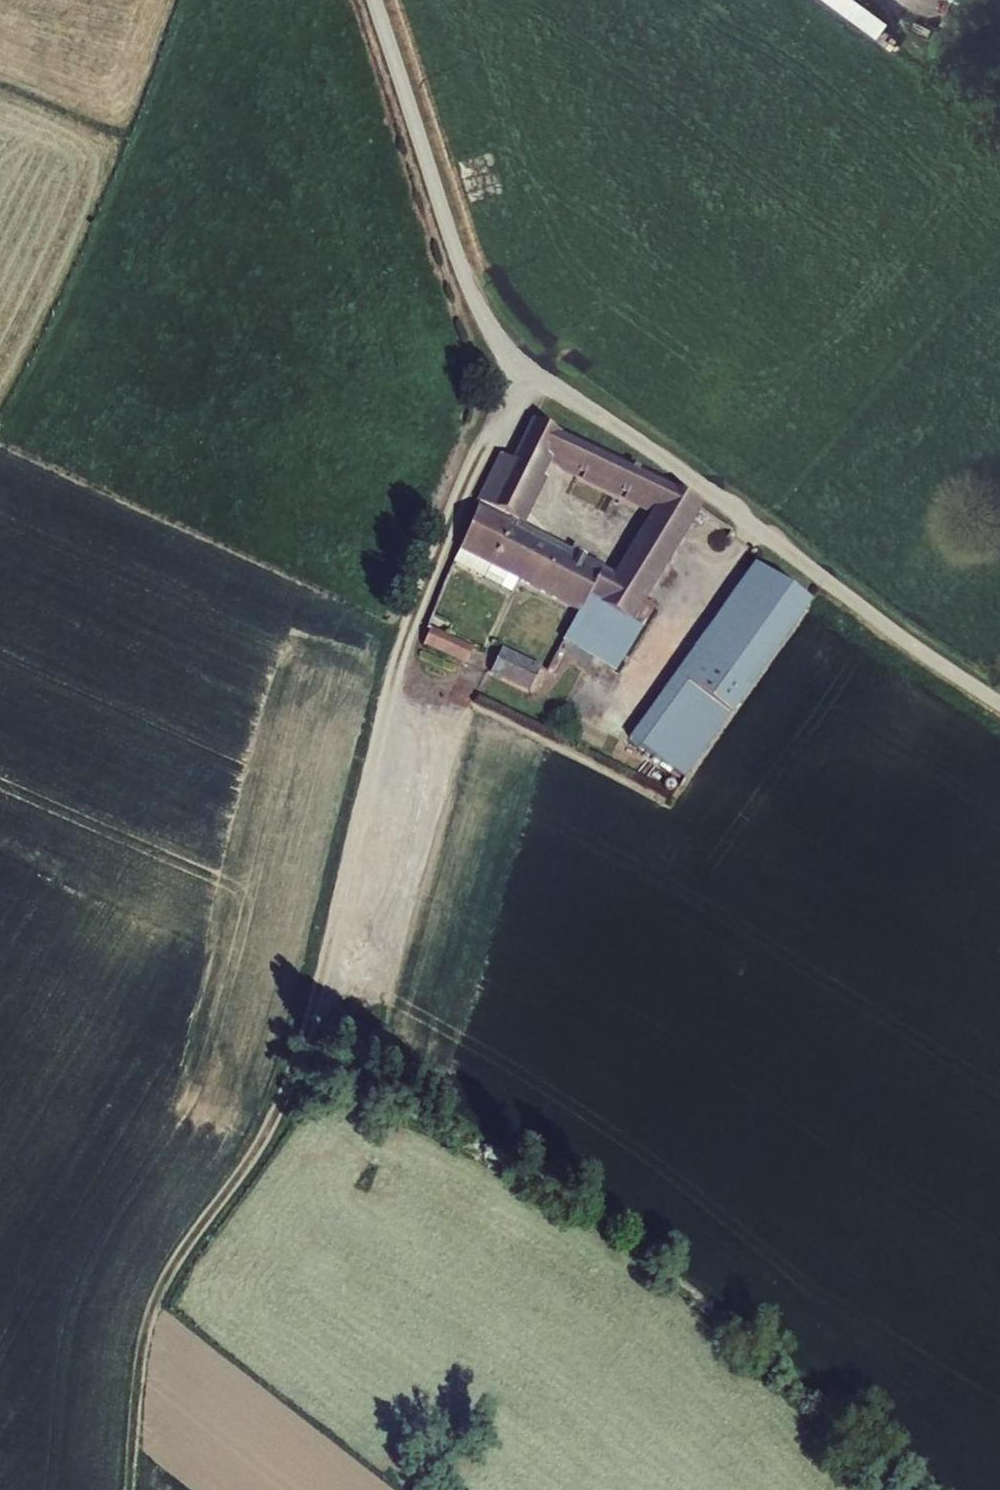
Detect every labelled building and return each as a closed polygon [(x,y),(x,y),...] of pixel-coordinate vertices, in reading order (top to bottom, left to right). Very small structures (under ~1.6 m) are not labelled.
[(617,585),(519,522),(535,472),(512,461),(498,454),(467,549),(496,566),(523,583),(588,621),(594,608),(634,626),(690,504),(658,480),(526,415),(517,443),(541,456),(542,451),(653,505),(617,585)] [(517,443),(512,461),(535,472),(541,456),(517,443)] [(496,566),(467,549),(462,563),(489,579),(496,566)] [(629,739),(686,772),(792,588),(735,555),(629,739)] [(523,583),(496,566),(489,579),(516,596),(523,583)] [(455,662),(462,647),(421,629),(416,645),(455,662)] [(531,665),(492,647),(487,658),(481,670),(521,687),(527,676),(531,665)]
